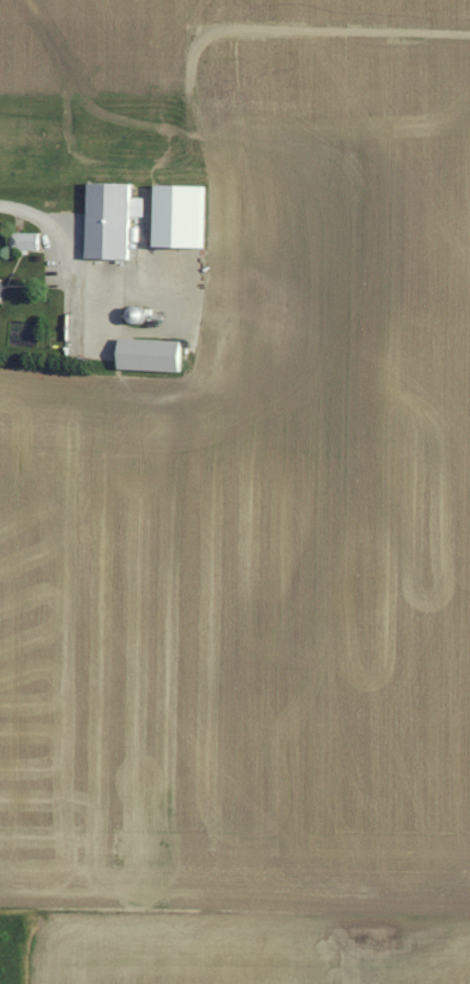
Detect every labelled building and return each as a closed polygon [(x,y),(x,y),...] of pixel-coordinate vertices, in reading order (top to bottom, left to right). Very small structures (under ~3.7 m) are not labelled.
[(210,244),(211,184),(158,182),(157,243),(210,244)] [(42,248),(43,231),(20,230),(19,246),(42,248)] [(7,298),(8,275),(0,275),(0,298),(7,298)] [(186,369),(187,338),(124,336),(123,367),(186,369)]
